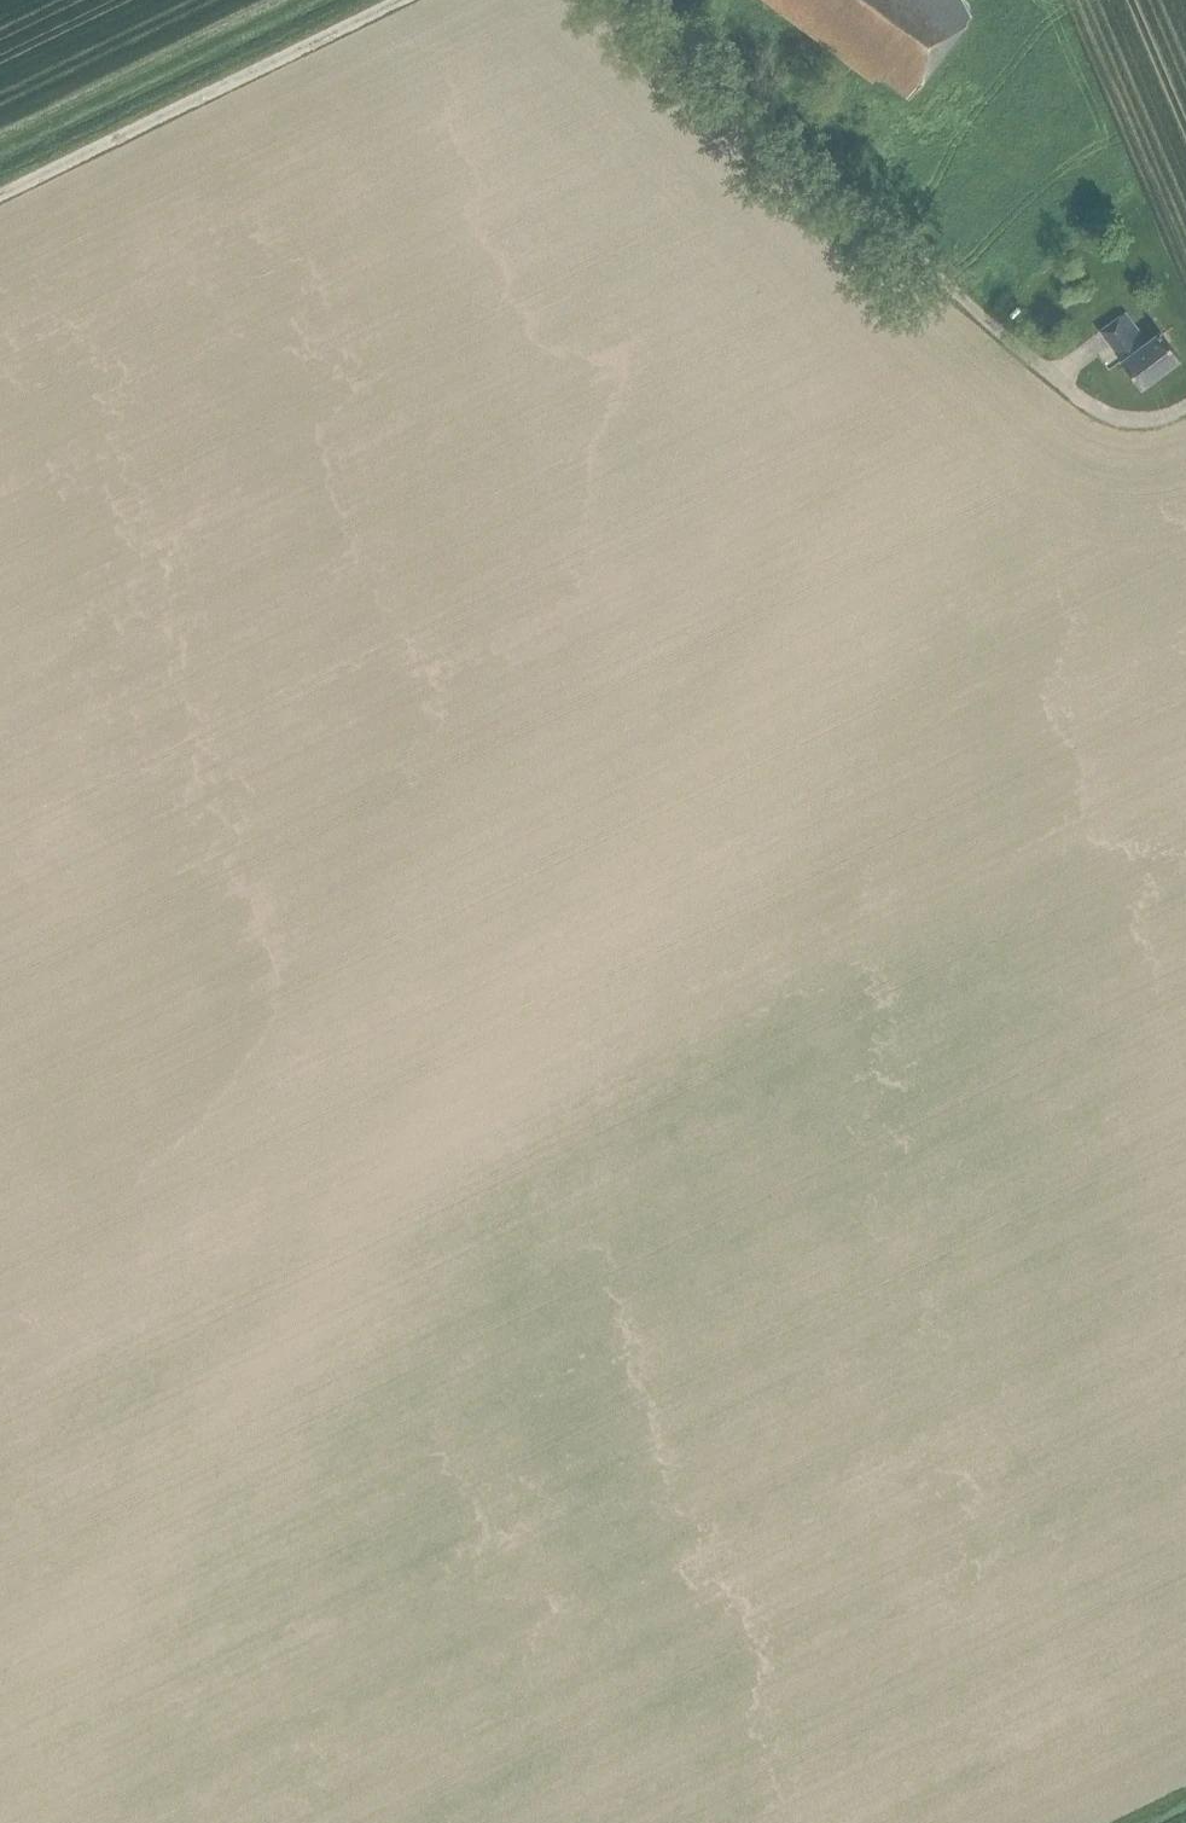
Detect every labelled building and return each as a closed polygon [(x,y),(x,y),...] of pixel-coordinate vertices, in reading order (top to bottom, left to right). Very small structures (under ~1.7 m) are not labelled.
[(971,16),(962,0),(769,0),(874,80),(877,75),(908,99),(971,16)] [(1139,388),(1178,359),(1159,333),(1146,342),(1124,312),(1099,331),(1121,360),(1119,361),(1139,388)]
